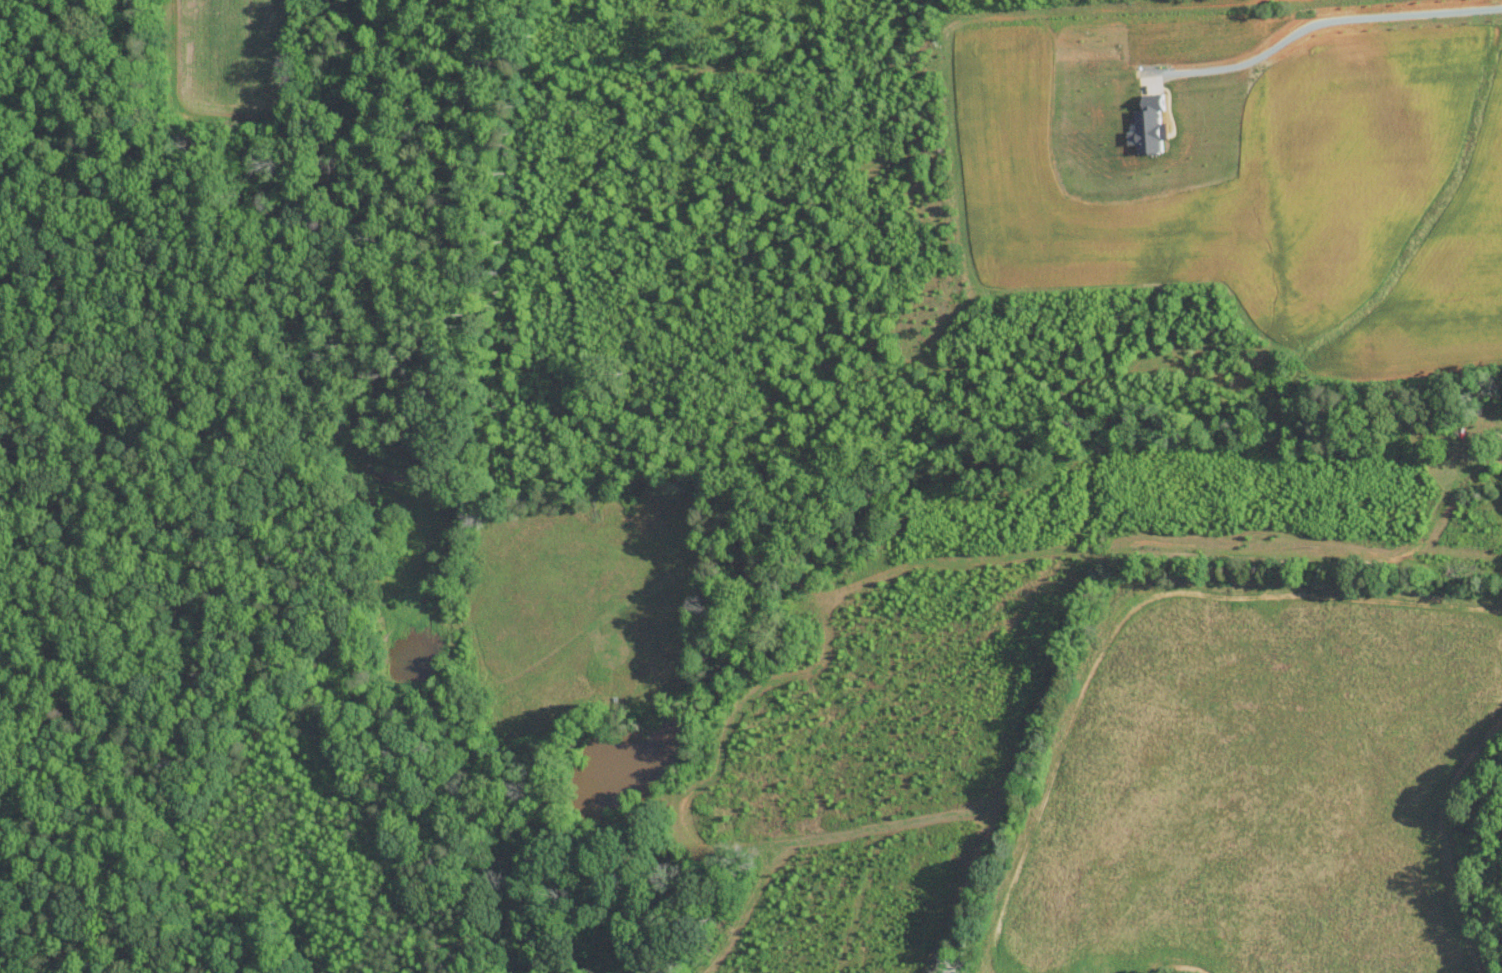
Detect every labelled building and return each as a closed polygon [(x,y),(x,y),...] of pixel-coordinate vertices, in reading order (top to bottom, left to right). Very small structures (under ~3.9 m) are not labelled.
[(1160,152),(1159,139),(1165,139),(1164,122),(1160,122),(1159,94),(1139,95),(1140,110),(1133,111),(1134,130),(1125,131),(1125,145),(1135,144),(1135,154),(1160,152)]
